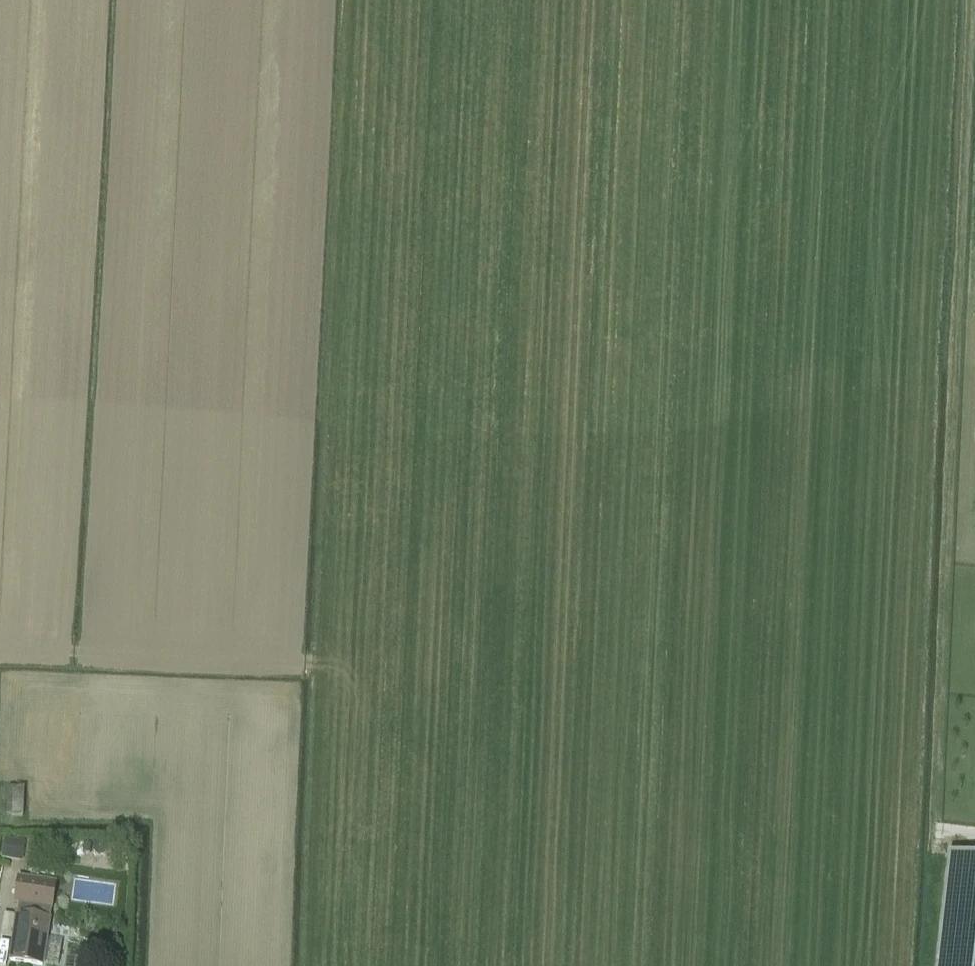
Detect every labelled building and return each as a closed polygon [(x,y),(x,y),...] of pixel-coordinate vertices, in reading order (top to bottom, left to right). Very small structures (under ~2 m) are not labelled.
[(26,790),(8,789),(6,817),(23,818),(26,790)] [(23,843),(4,840),(2,858),(21,861),(23,843)] [(92,846),(91,851),(94,855),(99,856),(103,853),(103,848),(100,844),(96,843),(92,846)] [(935,965),(974,965),(974,860),(947,857),(935,965)] [(51,909),(55,885),(19,879),(15,903),(51,909)] [(17,916),(10,961),(42,965),(50,916),(42,915),(42,920),(17,916)]
